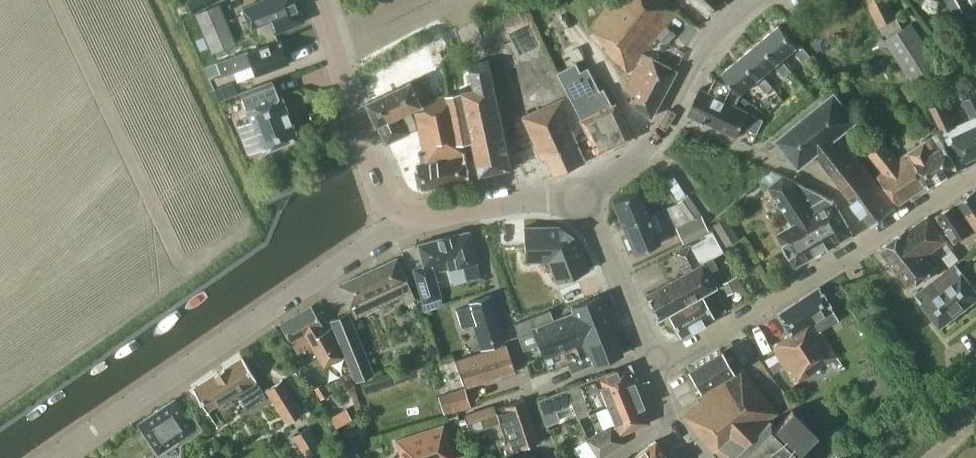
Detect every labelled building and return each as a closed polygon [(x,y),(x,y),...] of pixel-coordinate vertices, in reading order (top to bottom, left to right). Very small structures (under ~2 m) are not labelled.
[(186,2),(192,13),(216,0),(189,0),(186,2)] [(304,20),(295,0),(259,0),(242,7),(250,28),(269,20),(274,32),(304,20)] [(644,52),(680,9),(670,0),(612,0),(590,27),(607,45),(605,47),(628,72),(637,61),(644,52)] [(721,0),(692,0),(707,15),(721,0)] [(937,63),(912,22),(902,28),(888,0),(866,0),(879,26),(885,39),(911,79),(937,63)] [(954,14),(963,10),(958,0),(947,0),(954,14)] [(212,51),(234,42),(218,4),(195,14),(212,51)] [(779,24),(761,39),(779,61),(781,59),(793,49),(803,61),(810,55),(799,43),(797,45),(779,24)] [(277,41),(238,55),(237,53),(216,61),(220,72),(221,76),(242,68),(242,66),(251,63),(255,75),(288,63),(280,41),(281,41),(279,36),(276,37),(277,41)] [(791,71),(781,59),(779,61),(761,39),(742,55),(760,76),(762,74),(774,64),(784,76),(791,71)] [(666,47),(655,40),(648,53),(659,59),(666,47)] [(677,70),(644,52),(637,61),(639,62),(623,89),(633,96),(630,100),(652,116),(677,70)] [(760,76),(742,55),(722,71),(740,93),(756,80),(766,92),(772,86),(762,74),(760,76)] [(475,88),(463,90),(473,140),(480,174),(512,167),(489,59),(470,63),(475,88)] [(216,61),(203,66),(207,77),(220,72),(216,61)] [(599,152),(632,138),(616,103),(613,105),(604,88),(600,90),(589,67),(581,71),(576,62),(558,72),(582,119),(599,152)] [(387,142),(419,128),(414,103),(426,100),(425,97),(432,93),(424,75),(368,101),(387,142)] [(688,112),(713,125),(725,100),(732,87),(716,78),(709,92),(700,88),(688,112)] [(249,88),(239,91),(249,120),(237,124),(248,153),(261,148),(261,149),(296,135),(280,94),(278,95),(272,80),(249,88)] [(919,95),(910,80),(901,86),(910,101),(919,95)] [(463,142),(473,140),(463,90),(426,100),(414,103),(419,128),(424,150),(418,151),(419,156),(420,156),(422,162),(416,164),(421,190),(470,180),(463,142)] [(896,206),(839,134),(857,120),(834,92),(776,139),(799,167),(815,154),(871,226),(896,206)] [(975,155),(975,94),(964,99),(972,117),(954,126),(942,101),(931,106),(946,139),(947,139),(949,144),(954,142),(962,161),(975,155)] [(572,129),(582,125),(579,119),(568,95),(523,115),(542,158),(547,156),(554,173),(585,159),(572,129)] [(764,119),(725,100),(713,125),(737,136),(742,125),(757,132),(764,119)] [(939,149),(932,136),(898,159),(882,138),(866,150),(883,171),(878,176),(899,203),(928,184),(929,186),(958,167),(944,145),(939,149)] [(795,180),(783,175),(771,170),(759,179),(765,188),(769,186),(793,224),(778,233),(796,265),(852,233),(833,199),(795,180)] [(623,224),(648,214),(638,189),(612,200),(623,224)] [(956,202),(974,229),(975,232),(975,189),(956,202)] [(708,230),(701,215),(688,194),(677,201),(677,202),(666,207),(676,227),(682,241),(708,230)] [(974,229),(956,202),(937,215),(955,242),(974,229)] [(649,215),(648,214),(623,224),(635,253),(660,242),(655,232),(661,229),(654,213),(649,215)] [(925,255),(946,240),(929,215),(906,231),(905,229),(880,248),(910,287),(935,268),(925,255)] [(714,228),(725,245),(738,237),(727,219),(714,228)] [(562,225),(527,226),(528,261),(551,260),(560,282),(591,269),(578,236),(562,225)] [(480,277),(468,230),(418,243),(423,265),(413,268),(423,302),(441,297),(434,272),(449,268),(449,269),(463,266),(467,280),(480,277)] [(658,318),(715,286),(707,271),(717,266),(712,257),(723,251),(713,233),(691,244),(690,244),(673,251),(684,272),(644,293),(658,318)] [(396,258),(367,271),(383,304),(401,295),(405,303),(415,298),(396,258)] [(965,274),(956,263),(915,294),(940,326),(975,298),(975,289),(965,274)] [(354,317),(383,304),(367,271),(339,284),(354,317)] [(743,285),(737,275),(721,283),(727,294),(743,285)] [(715,286),(658,318),(667,313),(680,336),(714,317),(702,294),(715,286)] [(820,329),(838,318),(818,287),(778,313),(790,333),(770,345),(794,383),(836,355),(820,329)] [(481,349),(504,341),(490,294),(468,301),(469,304),(456,309),(461,327),(473,324),(481,349)] [(574,311),(594,363),(594,364),(622,353),(600,295),(571,306),(574,311)] [(859,320),(875,310),(869,300),(853,310),(859,320)] [(323,366),(342,356),(328,328),(323,331),(321,326),(323,325),(311,305),(280,323),(291,343),(292,342),(297,352),(311,344),(323,366)] [(549,309),(515,323),(519,333),(532,328),(553,319),(549,309)] [(357,380),(375,373),(348,311),(330,319),(357,380)] [(594,363),(574,311),(553,319),(532,328),(549,370),(568,363),(571,372),(594,363)] [(454,360),(465,387),(515,370),(506,343),(454,360)] [(701,388),(743,363),(731,343),(720,349),(688,367),(701,388)] [(266,397),(242,357),(193,387),(207,410),(236,391),(247,409),(266,397)] [(578,417),(594,410),(637,393),(633,382),(636,380),(630,363),(614,370),(614,369),(555,392),(555,393),(537,400),(545,425),(559,419),(555,410),(572,403),(578,417)] [(816,433),(791,409),(775,425),(769,418),(777,412),(740,366),(697,397),(700,401),(683,414),(702,437),(702,438),(713,450),(712,451),(719,457),(807,457),(808,457),(800,449),(816,433)] [(266,389),(268,393),(286,421),(302,412),(282,379),(266,389)] [(319,400),(327,396),(321,384),(313,389),(319,400)] [(444,414),(470,405),(465,387),(438,396),(444,414)] [(637,393),(594,410),(602,428),(574,447),(581,457),(598,457),(621,443),(622,442),(619,433),(649,421),(637,393)] [(180,443),(202,428),(193,414),(187,418),(174,398),(137,423),(158,453),(178,439),(180,443)] [(509,451),(538,441),(524,398),(494,408),(493,406),(464,415),(470,433),(499,423),(509,451)] [(442,425),(397,440),(402,457),(453,457),(442,425)] [(320,447),(308,426),(293,435),(305,456),(320,447)] [(655,440),(633,456),(626,457),(668,457),(655,440)]
